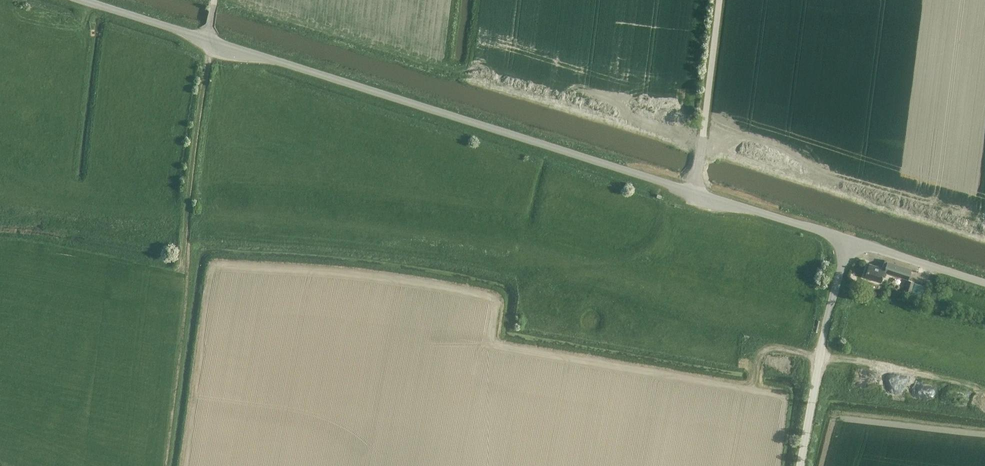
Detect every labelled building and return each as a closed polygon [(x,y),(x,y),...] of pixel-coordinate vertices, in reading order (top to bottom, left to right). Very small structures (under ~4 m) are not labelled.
[(911,269),(884,260),(882,267),(869,263),(865,276),(881,281),(884,271),(908,279),(911,269)] [(914,282),(908,280),(904,291),(910,293),(914,282)]
